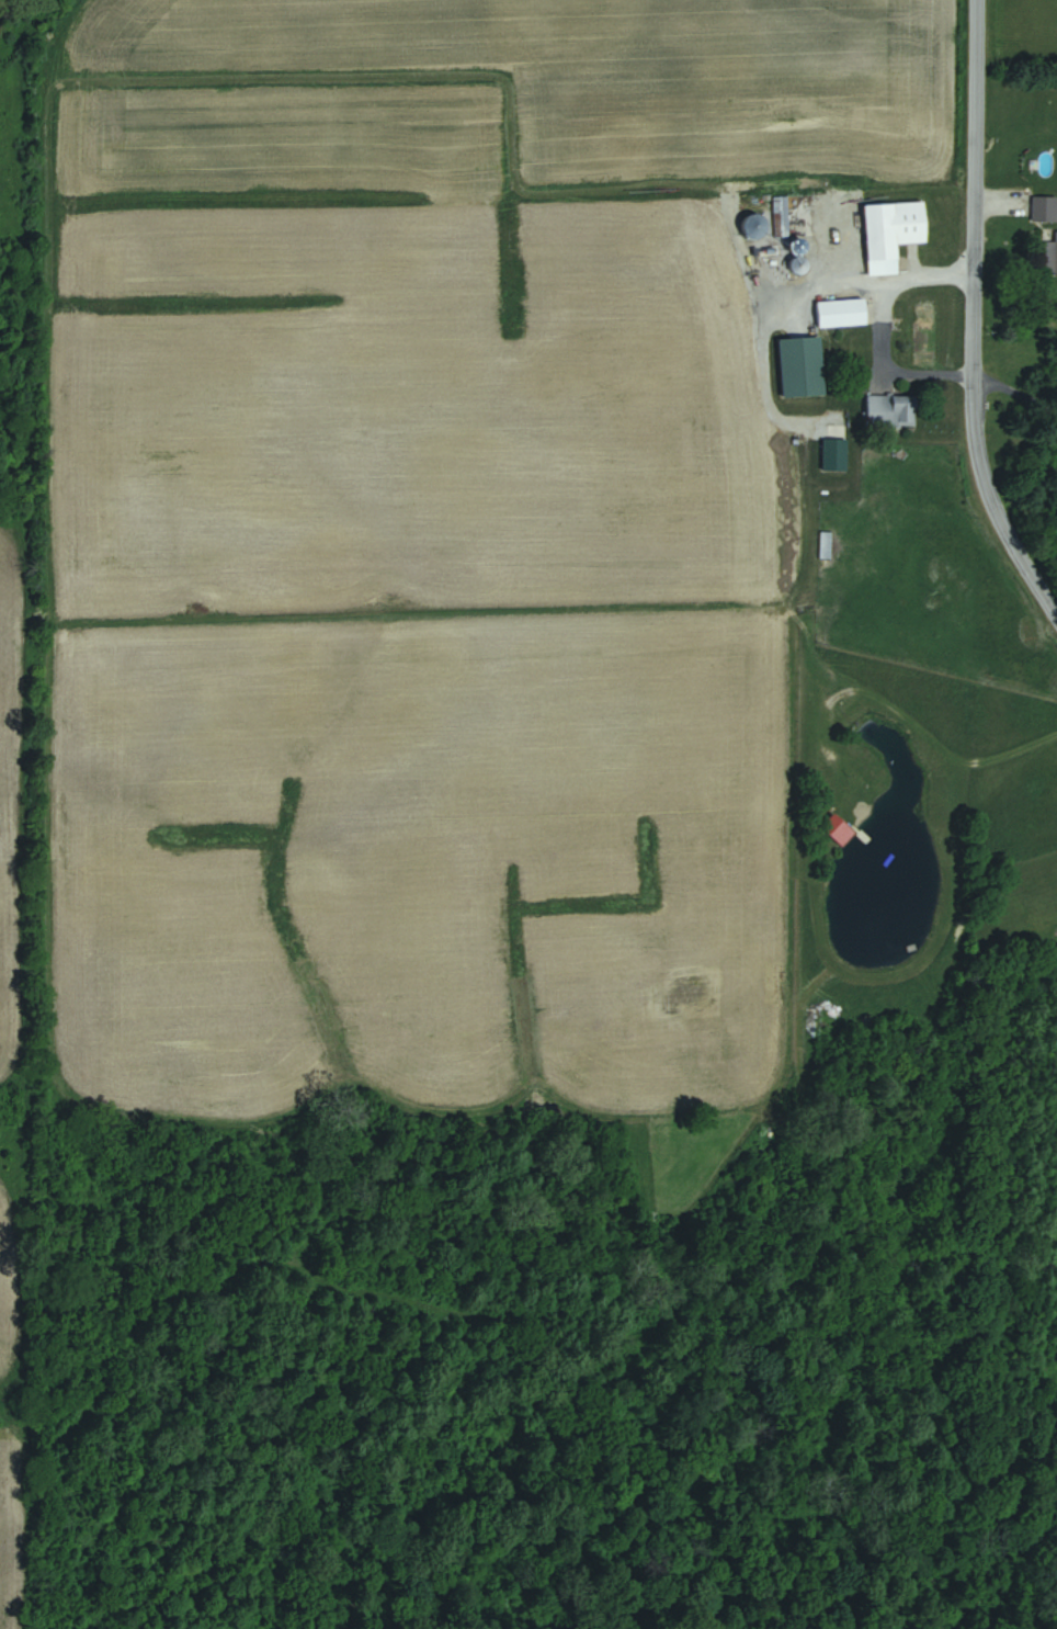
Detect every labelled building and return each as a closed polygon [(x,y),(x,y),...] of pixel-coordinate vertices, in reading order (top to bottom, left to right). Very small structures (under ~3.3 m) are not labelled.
[(1035,196),(1035,221),(1056,221),(1056,196),(1035,196)] [(866,205),(868,274),(904,273),(903,244),(934,243),(932,203),(866,205)] [(817,328),(874,326),(872,299),(816,301),(817,328)] [(831,396),(828,337),(781,339),(784,398),(831,396)] [(917,428),(917,410),(926,410),(926,396),(869,395),(869,427),(917,428)] [(836,558),(836,530),(822,530),(822,558),(836,558)]
